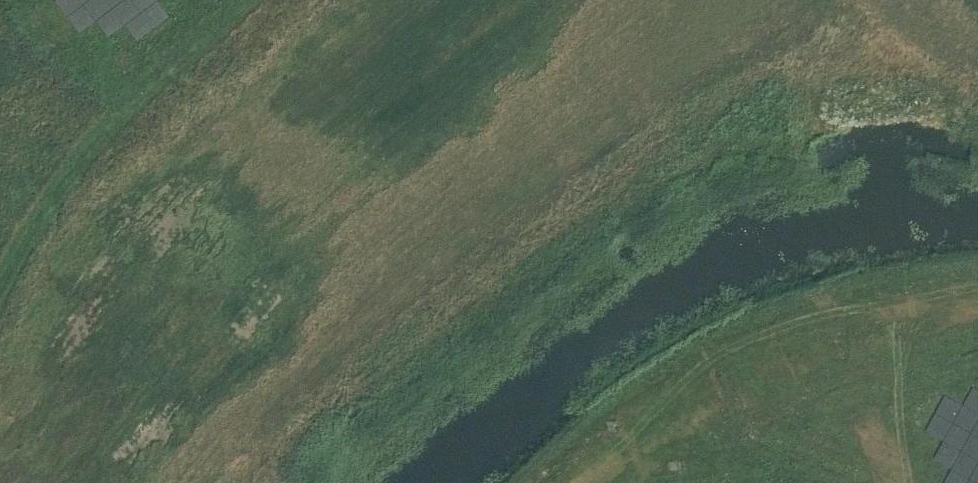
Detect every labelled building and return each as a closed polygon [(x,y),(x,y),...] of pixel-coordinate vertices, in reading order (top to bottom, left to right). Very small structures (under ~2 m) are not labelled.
[(79,32),(95,20),(108,36),(124,24),(136,40),(169,15),(157,0),(54,0),(79,32)] [(973,386),(963,404),(945,394),(925,430),(943,440),(933,458),(951,468),(943,482),(977,482),(977,389),(973,386)]
